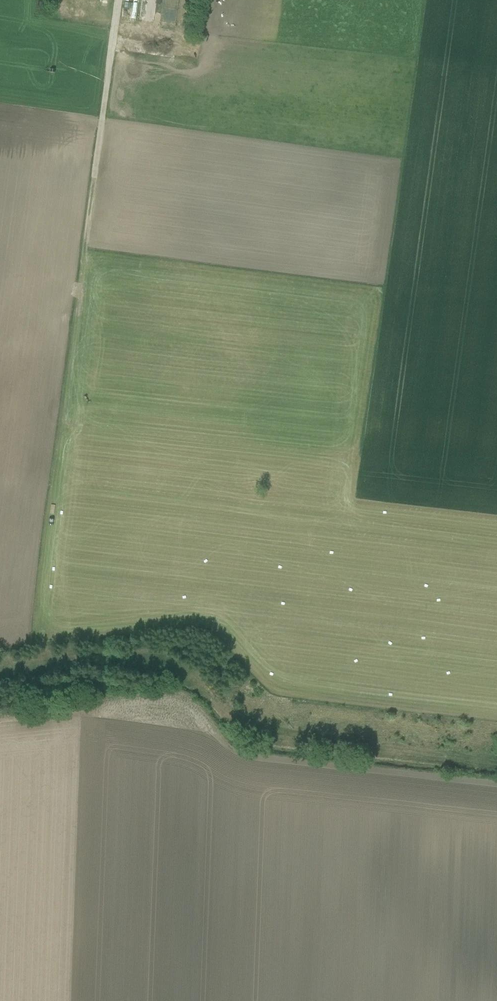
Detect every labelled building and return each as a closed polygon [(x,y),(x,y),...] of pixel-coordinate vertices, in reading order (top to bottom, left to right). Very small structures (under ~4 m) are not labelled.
[(171,0),(157,0),(155,21),(169,23),(171,0)] [(129,54),(135,56),(140,40),(133,38),(129,54)] [(165,58),(165,43),(151,43),(151,58),(165,58)]
